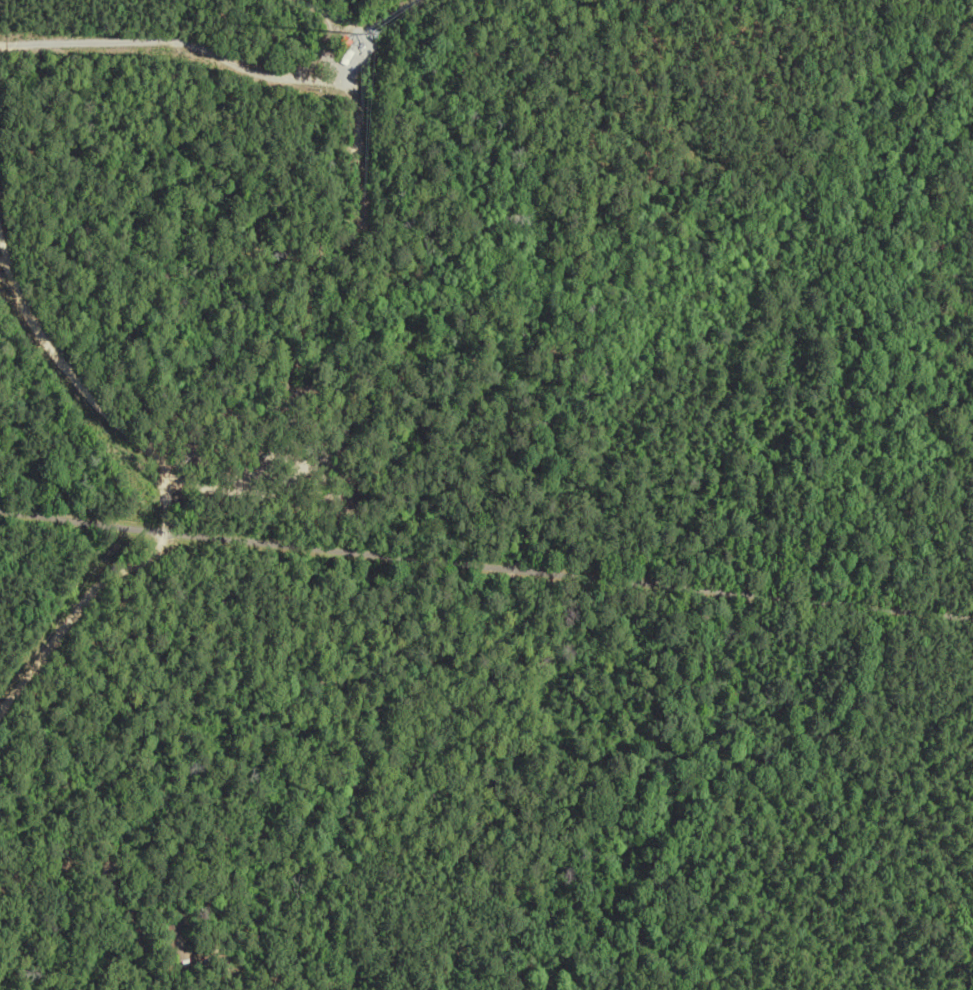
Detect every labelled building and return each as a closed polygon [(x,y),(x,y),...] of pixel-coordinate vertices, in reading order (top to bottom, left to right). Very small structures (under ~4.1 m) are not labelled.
[(342,62),(347,65),(352,57),(347,54),(342,62)]
